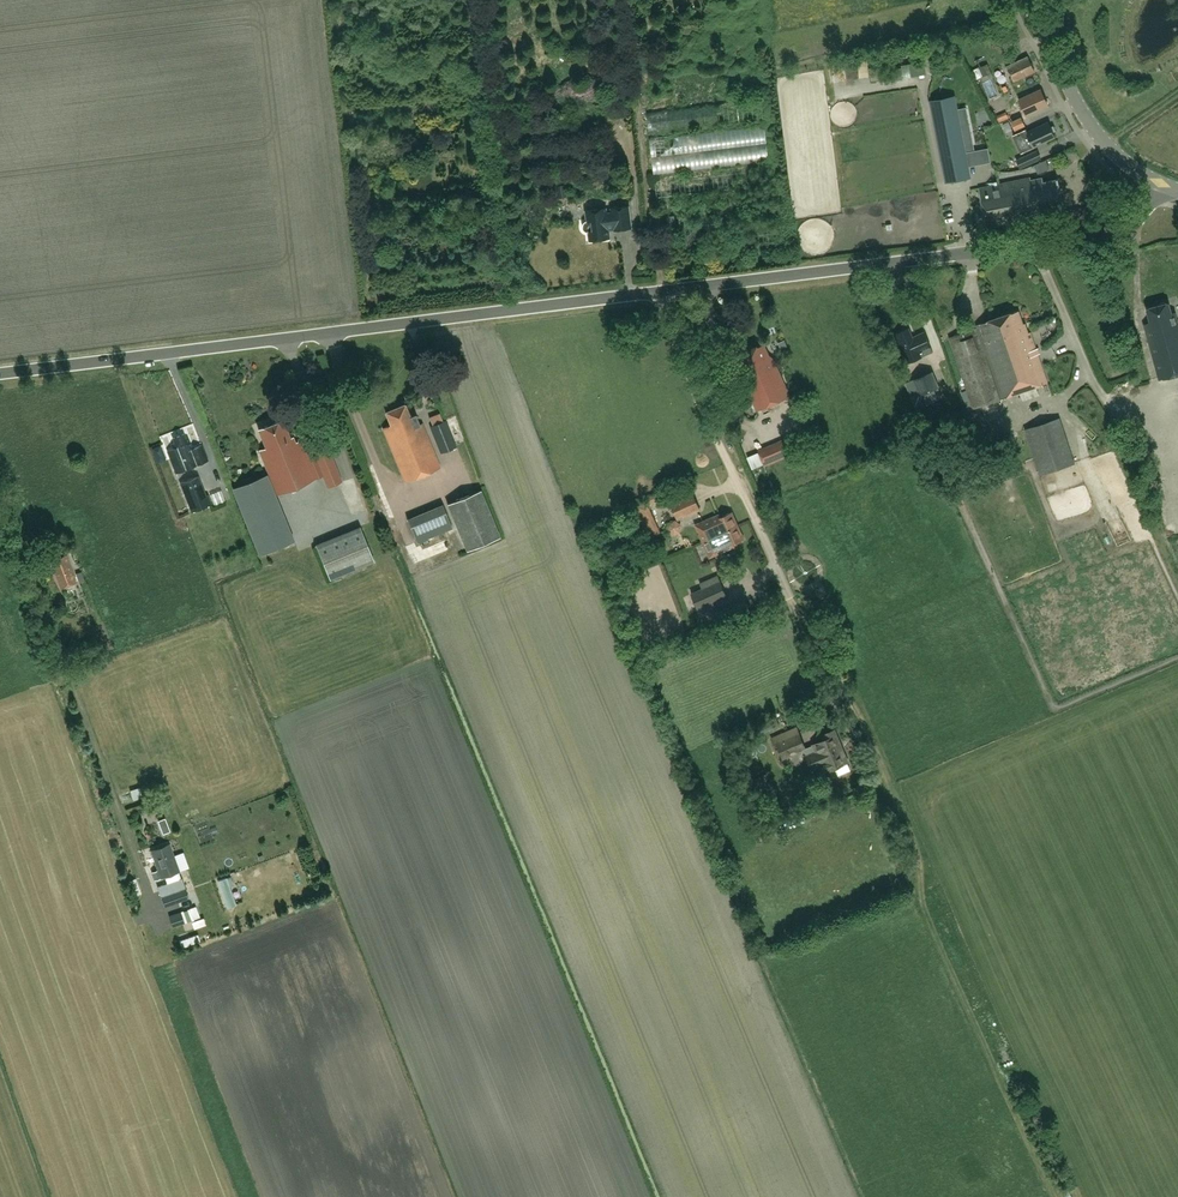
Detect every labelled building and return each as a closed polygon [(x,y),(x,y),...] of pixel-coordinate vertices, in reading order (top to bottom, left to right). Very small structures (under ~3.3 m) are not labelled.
[(1027,56),(1006,66),(1014,81),(1034,71),(1027,56)] [(884,70),(885,80),(902,78),(901,68),(884,70)] [(885,80),(884,70),(870,71),(871,81),(885,80)] [(1048,105),(1041,89),(1019,99),(1026,115),(1048,105)] [(954,96),(930,101),(946,182),(970,177),(954,96)] [(1021,117),(1011,122),(1015,128),(1024,124),(1021,117)] [(1027,129),(1014,135),(1021,153),(1056,137),(1053,132),(1056,131),(1054,127),(1051,128),(1049,123),(1028,133),(1027,129)] [(1029,164),(1025,156),(1016,160),(1020,168),(1029,164)] [(979,187),(987,228),(1050,215),(1049,206),(1062,203),(1057,179),(1043,181),(1042,177),(1031,179),(1030,177),(979,187)] [(566,185),(556,186),(558,198),(568,196),(566,185)] [(588,232),(589,232),(590,240),(610,237),(608,227),(613,226),(614,230),(631,227),(628,206),(611,208),(611,212),(607,212),(606,208),(586,210),(587,220),(586,220),(585,221),(584,222),(583,223),(583,224),(583,225),(583,226),(583,227),(583,228),(584,229),(584,230),(585,230),(586,231),(587,231),(588,232)] [(1143,324),(1158,380),(1177,374),(1177,319),(1176,313),(1173,314),(1170,303),(1147,309),(1151,321),(1143,324)] [(976,328),(950,337),(973,408),(1020,392),(1023,400),(1039,395),(1036,386),(1047,382),(1031,331),(1028,332),(1025,322),(1023,323),(1019,310),(975,325),(976,328)] [(909,328),(894,334),(904,358),(922,350),(917,339),(914,340),(909,328)] [(741,366),(738,367),(757,411),(790,396),(773,358),(769,357),(764,345),(737,357),(741,366)] [(938,386),(931,371),(913,379),(920,394),(938,386)] [(382,427),(405,482),(440,467),(425,429),(424,429),(422,424),(419,425),(415,413),(410,415),(405,404),(385,412),(390,424),(382,427)] [(266,447),(258,449),(277,494),(323,475),(327,487),(342,481),(324,439),(310,444),(314,454),(306,458),(299,440),(295,441),(292,436),(290,436),(283,418),(258,428),(266,447)] [(1039,474),(1041,474),(1074,463),(1059,418),(1024,429),(1039,474)] [(430,426),(441,452),(456,446),(445,420),(430,426)] [(167,451),(176,473),(207,460),(201,445),(192,448),(188,438),(186,439),(183,434),(173,438),(175,443),(172,444),(174,448),(167,451)] [(760,448),(765,463),(791,455),(786,440),(760,448)] [(752,468),(763,463),(758,452),(747,457),(752,468)] [(265,474),(233,487),(260,554),(277,547),(278,551),(294,544),(265,474)] [(197,476),(180,483),(191,511),(211,503),(208,494),(205,495),(197,476)] [(344,478),(350,510),(361,508),(355,476),(344,478)] [(481,489),(447,503),(467,550),(500,536),(481,489)] [(692,492),(670,502),(677,518),(699,509),(692,492)] [(443,504),(407,519),(416,543),(452,528),(443,504)] [(710,537),(737,525),(731,511),(715,519),(714,516),(695,525),(702,541),(710,537)] [(648,514),(640,517),(649,538),(657,534),(648,514)] [(710,537),(702,541),(709,556),(728,548),(727,546),(744,539),(737,525),(710,537)] [(360,527),(316,545),(329,579),(374,560),(360,527)] [(49,561),(53,573),(55,572),(60,588),(76,582),(66,555),(49,561)] [(717,575),(700,583),(708,603),(726,595),(717,575)] [(766,732),(781,726),(776,717),(762,723),(766,732)] [(773,744),(776,742),(783,757),(804,748),(796,727),(771,738),(773,744)] [(821,735),(823,740),(813,744),(816,752),(807,756),(812,768),(822,764),(828,778),(837,774),(834,767),(848,761),(834,729),(821,735)] [(763,776),(739,783),(743,794),(767,786),(763,776)] [(158,869),(151,871),(155,880),(179,871),(173,854),(170,844),(151,850),(158,869)] [(182,851),(173,854),(179,871),(188,867),(182,851)] [(157,886),(161,896),(164,906),(189,898),(182,878),(157,886)] [(180,911),(169,916),(173,926),(193,919),(190,910),(181,914),(180,911)] [(181,941),(199,937),(197,929),(179,934),(181,941)]
